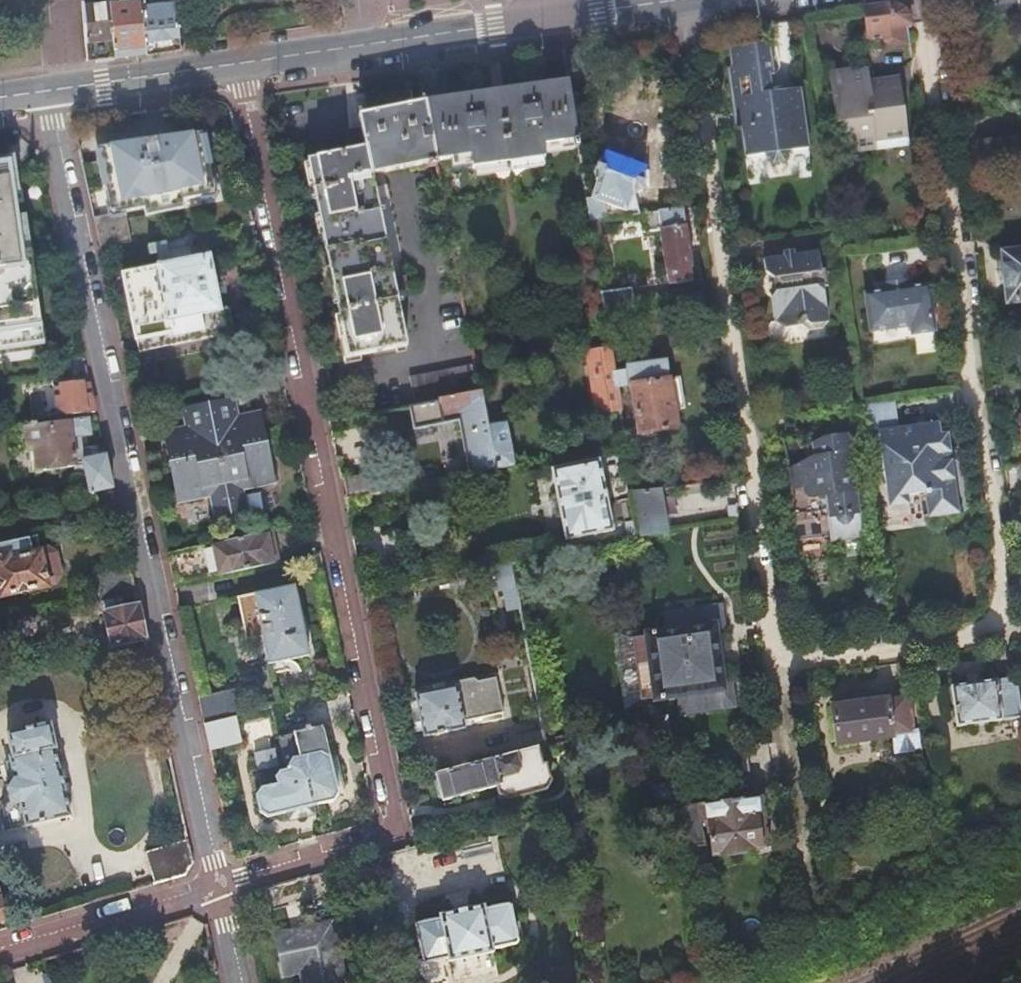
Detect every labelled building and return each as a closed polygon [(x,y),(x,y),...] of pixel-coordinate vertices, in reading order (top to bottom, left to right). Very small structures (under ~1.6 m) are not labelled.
[(82,1),(83,18),(87,60),(115,55),(110,0),(87,0),(82,1)] [(115,55),(147,51),(142,0),(110,0),(115,55)] [(147,51),(180,46),(175,0),(155,0),(154,0),(142,0),(147,51)] [(955,19),(1020,11),(1020,0),(952,0),(955,19)] [(908,42),(906,24),(906,22),(909,21),(908,16),(905,11),(900,6),(895,4),(866,8),(868,38),(883,37),(884,45),(908,42)] [(568,81),(426,101),(437,161),(470,157),(472,168),(545,157),(543,146),(571,142),(572,149),(579,148),(568,81)] [(437,161),(426,101),(358,114),(364,146),(307,158),(348,357),(407,346),(373,175),(428,164),(429,168),(438,166),(437,161)] [(850,122),(821,126),(831,201),(841,199),(839,184),(874,180),(867,136),(853,138),(850,122)] [(831,201),(821,126),(789,130),(791,148),(763,152),(769,202),(776,207),(795,204),(801,198),(801,190),(819,188),(822,202),(831,201)] [(94,217),(100,245),(130,240),(125,210),(145,207),(146,214),(184,208),(182,200),(202,196),(213,181),(210,166),(213,165),(208,136),(205,136),(204,133),(106,144),(96,156),(97,157),(82,161),(94,217)] [(977,143),(980,167),(1020,163),(1020,138),(977,143)] [(0,161),(0,354),(43,348),(18,159),(0,161)] [(592,198),(587,199),(590,221),(600,220),(604,219),(602,204),(624,211),(637,208),(635,192),(642,192),(646,181),(641,172),(606,159),(597,162),(594,174),(598,180),(592,198)] [(690,267),(683,207),(640,214),(643,232),(658,230),(665,271),(667,271),(669,284),(690,280),(688,268),(690,267)] [(600,220),(590,221),(593,239),(602,237),(600,220)] [(158,267),(121,275),(137,351),(233,332),(228,308),(219,309),(209,258),(191,261),(187,240),(155,246),(158,267)] [(1001,250),(1006,302),(1020,301),(1020,249),(1001,250)] [(818,252),(764,259),(766,271),(773,278),(775,292),(771,297),(774,322),(784,328),(828,323),(818,252)] [(886,291),(864,294),(870,332),(911,326),(912,333),(933,330),(926,287),(903,290),(902,282),(885,285),(886,291)] [(631,289),(601,293),(604,313),(634,308),(631,289)] [(641,346),(610,350),(610,352),(617,392),(632,389),(640,434),(675,429),(673,410),(684,408),(679,378),(666,380),(663,365),(645,367),(641,346)] [(596,416),(620,412),(617,392),(610,352),(586,356),(596,416)] [(410,377),(415,406),(438,401),(481,393),(475,364),(410,377)] [(94,406),(89,382),(83,383),(83,381),(60,384),(60,386),(54,387),(58,416),(95,411),(94,406)] [(488,429),(481,393),(438,401),(442,422),(445,424),(459,422),(469,475),(495,470),(488,429)] [(208,402),(232,514),(247,512),(242,488),(279,480),(266,417),(241,422),(240,416),(255,413),(251,394),(208,402)] [(893,398),(863,402),(867,431),(876,430),(897,427),(893,398)] [(213,494),(218,518),(232,514),(208,402),(167,411),(171,431),(185,427),(186,434),(161,439),(175,502),(213,494)] [(265,410),(255,413),(240,416),(241,422),(266,417),(265,410)] [(84,457),(82,446),(80,436),(93,434),(90,418),(24,426),(27,447),(33,447),(36,471),(85,464),(84,457)] [(828,422),(830,437),(849,434),(847,420),(828,422)] [(897,427),(876,430),(884,489),(903,486),(904,493),(928,490),(931,510),(939,509),(942,515),(947,514),(948,508),(957,507),(949,453),(937,455),(935,436),(940,435),(938,422),(897,427)] [(185,427),(171,431),(160,433),(161,439),(186,434),(185,427)] [(503,427),(488,429),(495,470),(511,467),(503,427)] [(816,537),(829,535),(840,540),(854,539),(862,529),(849,434),(830,437),(816,445),(818,458),(811,461),(792,472),(792,485),(793,499),(793,501),(793,509),(793,513),(792,522),(792,526),(803,533),(816,537)] [(947,434),(940,435),(935,436),(937,455),(949,453),(947,434)] [(809,444),(811,461),(818,458),(816,445),(809,444)] [(85,464),(90,494),(112,488),(105,456),(84,457),(85,464)] [(598,464),(552,473),(566,543),(611,534),(598,464)] [(905,504),(904,493),(903,486),(884,489),(886,507),(905,504)] [(662,491),(633,495),(640,539),(667,534),(662,491)] [(232,514),(237,538),(252,535),(247,512),(232,514)] [(218,518),(223,541),(237,538),(232,514),(218,518)] [(863,538),(862,529),(854,539),(863,538)] [(223,541),(166,553),(173,585),(198,579),(281,562),(274,530),(252,535),(237,538),(223,541)] [(120,534),(109,537),(111,549),(122,547),(120,534)] [(40,551),(39,548),(37,537),(17,541),(12,542),(11,537),(0,539),(0,595),(55,584),(62,576),(59,560),(50,555),(41,557),(40,551)] [(50,555),(59,560),(58,553),(57,550),(49,546),(39,548),(40,551),(41,557),(50,555)] [(94,579),(99,602),(102,601),(122,597),(135,594),(130,572),(127,558),(97,565),(93,572),(94,579)] [(516,588),(511,564),(494,567),(499,592),(516,588)] [(198,579),(173,585),(176,596),(200,591),(198,579)] [(309,655),(293,585),(240,596),(248,640),(262,637),(267,663),(309,655)] [(135,594),(122,597),(124,609),(105,613),(112,646),(145,640),(135,594)] [(122,597),(102,601),(105,613),(124,609),(122,597)] [(719,681),(711,626),(722,625),(719,600),(662,608),(665,629),(629,634),(637,695),(679,689),(682,710),(733,704),(730,679),(719,681)] [(455,687),(415,695),(424,737),(465,729),(464,722),(502,713),(494,678),(475,681),(474,677),(469,676),(457,679),(454,682),(455,687)] [(1015,678),(951,687),(956,727),(1020,718),(1015,678)] [(237,715),(242,714),(237,689),(198,697),(203,724),(237,715)] [(837,742),(892,735),(891,733),(909,731),(914,730),(910,699),(833,707),(837,742)] [(243,742),(237,715),(203,724),(210,752),(243,742)] [(668,715),(654,719),(657,734),(671,732),(668,715)] [(8,803),(2,805),(9,831),(70,815),(54,750),(57,749),(51,723),(7,734),(12,755),(8,757),(9,759),(4,761),(8,777),(13,775),(8,787),(11,799),(8,803)] [(292,734),(279,737),(285,766),(289,765),(290,769),(313,779),(319,805),(333,802),(337,793),(322,727),(310,730),(309,727),(293,730),(292,734)] [(548,746),(545,729),(515,737),(518,754),(540,748),(548,746)] [(891,733),(892,735),(893,744),(910,742),(909,731),(891,733)] [(752,747),(720,751),(724,780),(756,776),(752,747)] [(540,748),(518,754),(437,775),(434,782),(438,797),(445,801),(497,789),(499,795),(510,800),(545,791),(551,781),(547,763),(544,763),(540,748)] [(313,779),(290,769),(281,771),(280,767),(258,772),(261,789),(257,797),(260,811),(268,817),(319,805),(313,779)] [(668,786),(653,788),(655,803),(658,803),(659,805),(662,806),(664,807),(667,806),(668,804),(669,801),(671,801),(668,786)] [(682,806),(687,838),(701,836),(699,822),(708,820),(713,853),(767,845),(761,794),(682,806)] [(193,861),(189,840),(145,853),(156,886),(185,877),(193,861)] [(9,920),(0,889),(0,923),(9,920)] [(417,925),(416,927),(422,958),(424,961),(427,962),(449,958),(450,961),(495,952),(494,949),(514,944),(516,942),(517,939),(511,910),(510,908),(509,907),(507,906),(485,910),(484,906),(440,915),(441,919),(419,924),(417,925)] [(279,937),(288,973),(304,969),(307,982),(345,982),(332,925),(279,937)] [(575,953),(564,955),(567,969),(577,967),(575,953)]
